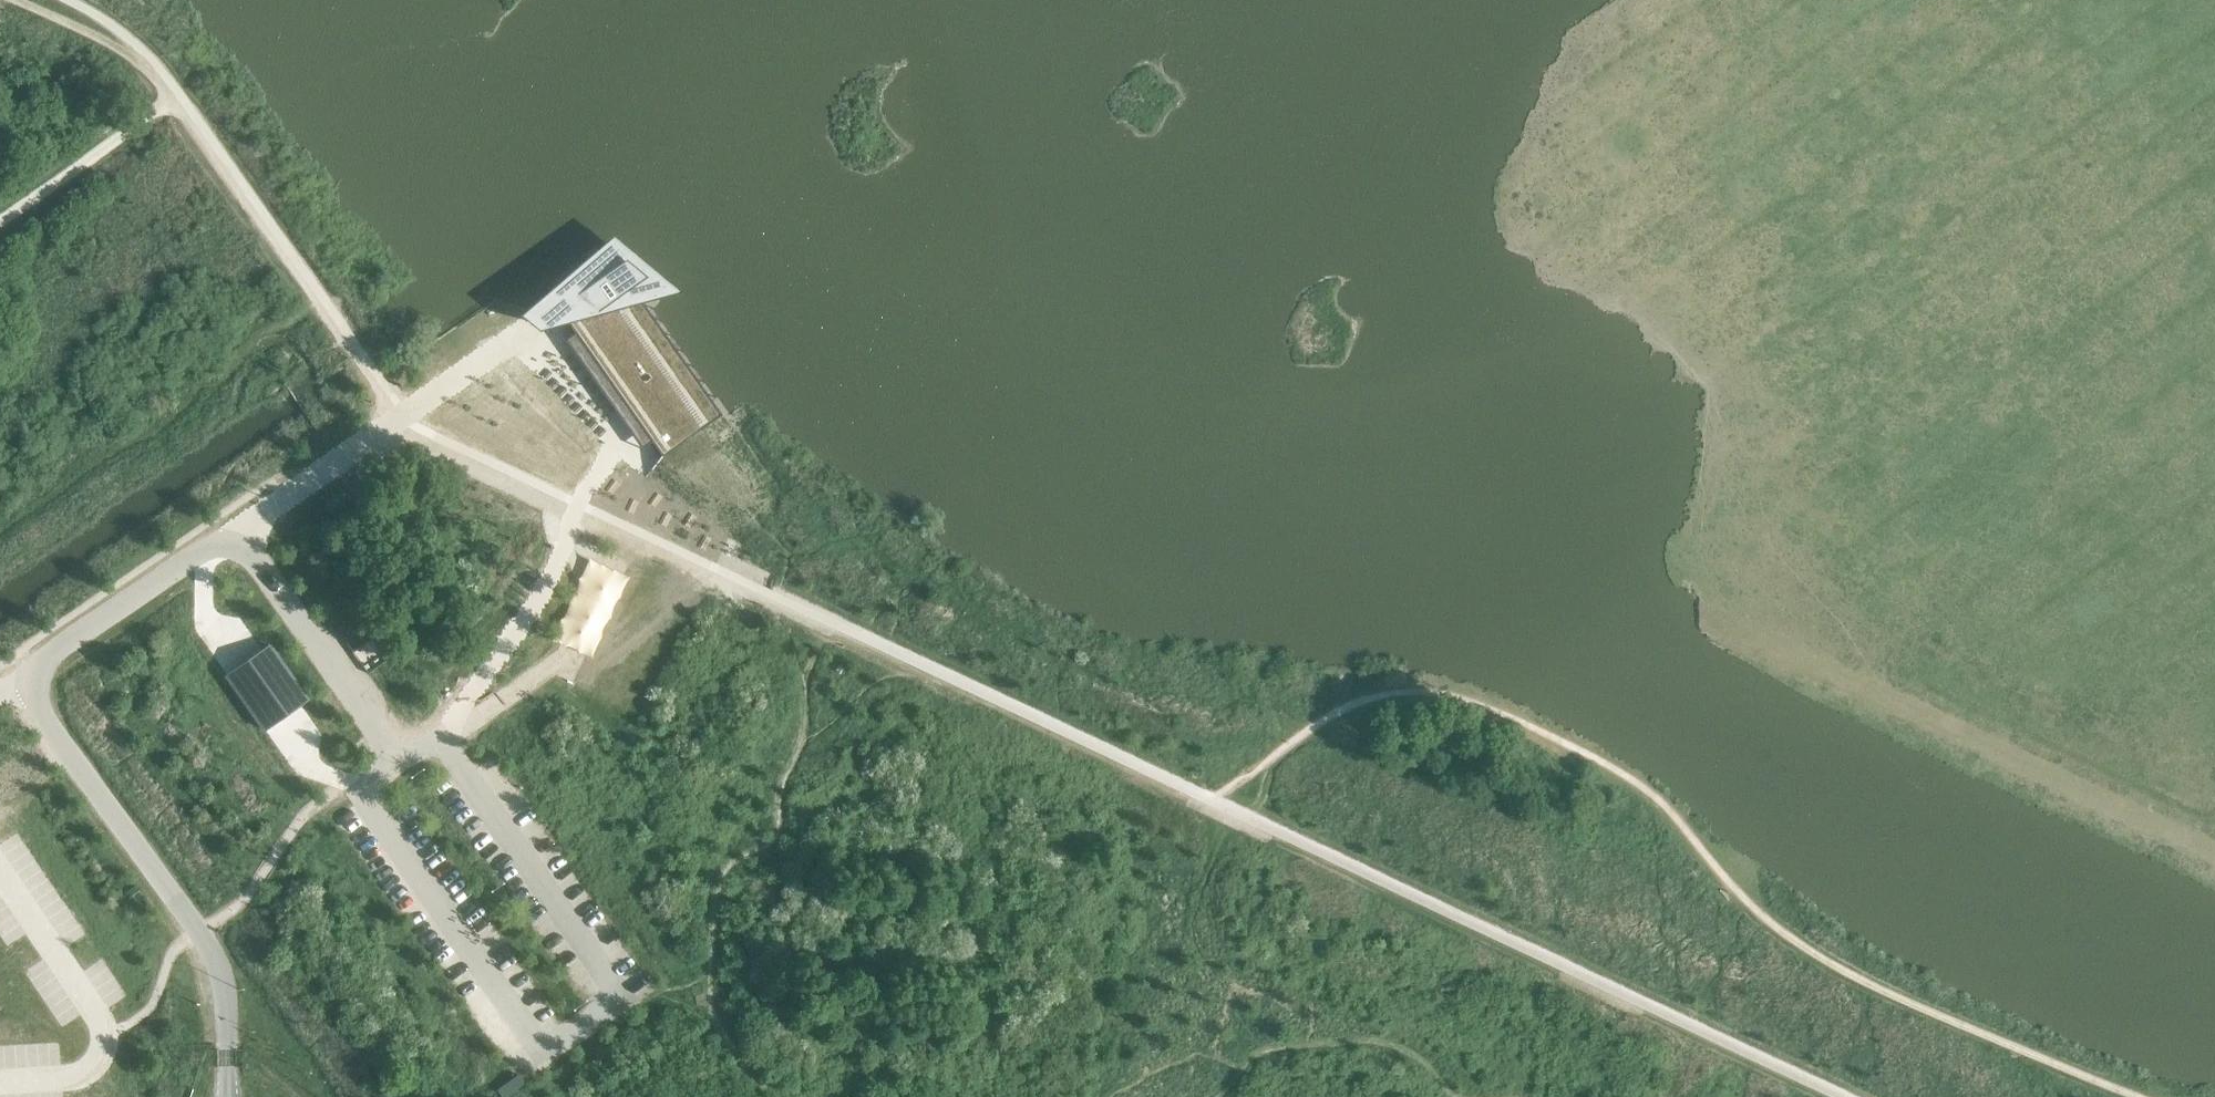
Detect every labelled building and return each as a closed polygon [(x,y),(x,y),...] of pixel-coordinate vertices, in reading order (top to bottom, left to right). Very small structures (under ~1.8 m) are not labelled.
[(680,292),(613,236),(526,310),(535,320),(546,329),(569,322),(665,455),(729,413),(653,309),(660,298),(680,292)] [(308,701),(269,645),(262,650),(258,653),(227,675),(226,676),(265,731),(266,731),(301,706),(308,701)]
